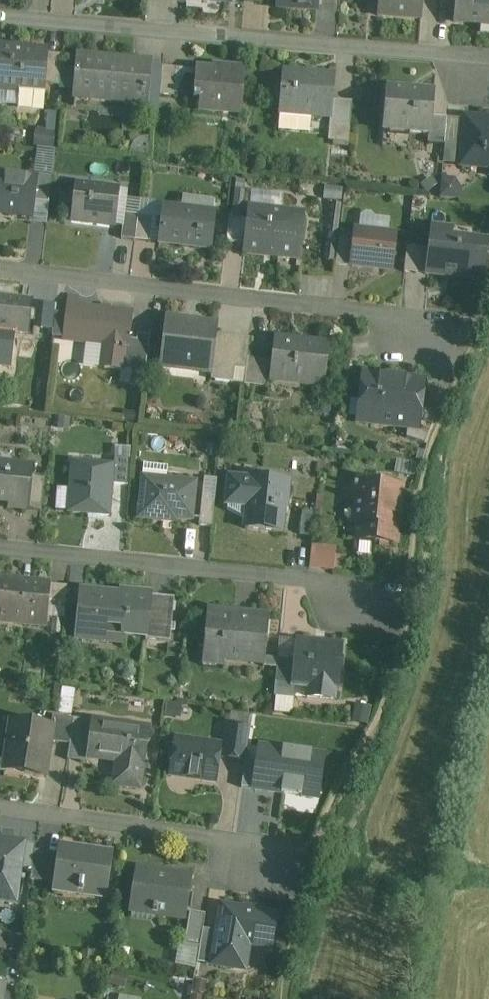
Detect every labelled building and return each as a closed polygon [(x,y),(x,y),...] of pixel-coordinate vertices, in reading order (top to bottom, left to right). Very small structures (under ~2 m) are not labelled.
[(75,0),(67,0),(67,1),(65,0),(65,11),(75,11),(75,0)] [(278,8),(317,11),(318,0),(279,0),(278,8)] [(379,18),(422,21),(424,0),(380,0),(379,18)] [(454,22),(488,25),(488,0),(456,0),(454,22)] [(1,49),(0,61),(0,90),(19,92),(18,108),(42,111),(43,94),(44,85),(46,55),(47,53),(1,49)] [(62,56),(46,55),(44,85),(60,87),(62,56)] [(151,61),(79,55),(78,64),(76,64),(75,77),(77,77),(75,99),(147,105),(151,61)] [(176,67),(163,66),(161,94),(174,96),(176,67)] [(245,68),(226,66),(225,72),(197,69),(194,96),(192,96),(191,100),(201,101),(200,110),(240,114),(245,68)] [(319,77),(285,74),(285,72),(283,72),(279,126),(279,128),(310,131),(311,117),(331,119),(335,77),(319,75),(319,77)] [(407,92),(388,90),(384,133),(429,137),(431,137),(432,119),(434,97),(407,94),(407,92)] [(353,103),(338,101),(336,125),(351,127),(353,103)] [(447,120),(432,119),(431,137),(429,137),(429,145),(445,146),(447,120)] [(461,121),(447,120),(445,146),(458,147),(461,121)] [(466,120),(463,148),(462,167),(488,170),(488,122),(466,120)] [(351,127),(336,125),(334,142),(349,144),(351,127)] [(56,132),(37,130),(35,149),(54,151),(56,132)] [(458,147),(445,146),(443,166),(462,167),(463,148),(458,147)] [(53,178),(36,176),(35,181),(36,181),(34,202),(50,204),(53,178)] [(0,177),(0,215),(32,218),(34,202),(36,181),(35,181),(0,177)] [(432,178),(421,187),(427,195),(438,186),(432,178)] [(463,192),(455,181),(443,180),(441,199),(461,202),(463,192)] [(119,191),(75,186),(72,222),(114,227),(119,191)] [(344,189),(325,187),(324,201),(343,203),(344,189)] [(343,207),(333,206),(326,264),(336,265),(340,237),(343,207)] [(216,214),(163,208),(159,245),(212,250),(216,214)] [(303,215),(251,209),(246,248),(279,252),(279,259),(298,261),(303,215)] [(139,215),(124,214),(121,240),(136,242),(139,218),(139,215)] [(154,220),(139,218),(136,242),(152,243),(154,220)] [(243,222),(229,221),(226,246),(240,248),(243,222)] [(486,245),(451,241),(452,231),(433,229),(430,251),(427,277),(483,284),(488,244),(486,244),(486,245)] [(396,236),(356,232),(355,239),(352,267),(392,272),(396,236)] [(355,239),(340,237),(336,265),(336,266),(352,267),(355,239)] [(419,250),(407,248),(404,274),(416,276),(419,250)] [(430,251),(419,250),(416,276),(427,277),(430,251)] [(0,298),(0,331),(30,335),(34,302),(0,298)] [(57,305),(45,304),(42,328),(54,330),(56,314),(57,305)] [(134,314),(70,306),(69,315),(66,338),(65,341),(109,346),(106,369),(134,373),(138,341),(130,340),(134,314)] [(69,315),(56,314),(54,330),(53,337),(66,338),(69,315)] [(218,325),(167,319),(161,368),(212,375),(216,347),(220,348),(215,383),(234,385),(235,369),(239,338),(217,335),(218,325)] [(150,337),(139,335),(138,341),(134,373),(136,373),(135,386),(143,387),(150,337)] [(250,339),(239,338),(235,369),(247,370),(248,360),(250,339)] [(329,347),(276,340),(271,381),(324,388),(329,347)] [(262,362),(248,360),(247,370),(245,385),(259,387),(262,362)] [(425,384),(364,376),(361,400),(367,400),(370,425),(408,430),(416,431),(418,416),(421,416),(422,409),(425,384)] [(438,415),(424,409),(422,409),(421,416),(418,416),(416,431),(408,430),(407,440),(425,446),(438,415)] [(131,461),(115,460),(115,465),(114,465),(113,466),(114,466),(113,485),(129,487),(131,461)] [(0,463),(0,501),(14,502),(13,509),(28,511),(32,466),(0,463)] [(113,466),(72,463),(70,491),(62,490),(59,493),(57,509),(60,512),(68,513),(68,514),(110,517),(113,485),(114,466),(113,466)] [(197,484),(143,478),(139,520),(162,522),(162,518),(193,521),(197,484)] [(45,480),(34,479),(31,511),(42,512),(45,480)] [(289,483),(251,479),(251,482),(230,480),(227,506),(229,506),(228,511),(247,520),(246,530),(282,534),(285,504),(287,504),(289,483)] [(403,489),(344,483),(342,498),(357,499),(355,523),(360,523),(358,541),(396,544),(398,528),(400,528),(403,489)] [(215,503),(202,502),(201,519),(200,519),(200,526),(213,528),(215,503)] [(315,513),(303,512),(301,535),(313,536),(315,513)] [(316,544),(315,570),(341,570),(342,545),(316,544)] [(0,580),(0,623),(45,628),(47,609),(49,586),(0,580)] [(68,588),(49,586),(47,609),(66,611),(68,588)] [(154,594),(122,591),(121,596),(80,592),(76,640),(98,642),(99,634),(147,639),(149,639),(153,599),(154,594)] [(175,601),(153,599),(149,639),(147,639),(147,642),(171,645),(175,601)] [(270,615),(210,609),(203,665),(224,667),(225,656),(266,660),(270,615)] [(341,647),(298,642),(296,666),(295,683),(296,683),(296,688),(337,692),(341,647)] [(296,666),(280,664),(280,660),(278,660),(274,698),(277,698),(295,700),(296,688),(296,683),(295,683),(296,666)] [(76,693),(62,691),(59,716),(73,718),(76,693)] [(295,700),(277,698),(275,715),(293,716),(295,700)] [(372,710),(356,706),(352,725),(368,729),(372,710)] [(74,720),(53,717),(51,728),(53,728),(50,743),(70,746),(74,720)] [(93,723),(74,720),(70,746),(68,762),(88,765),(89,756),(87,755),(93,723)] [(51,728),(12,722),(5,771),(45,777),(50,743),(53,728),(51,728)] [(150,731),(93,723),(87,755),(89,756),(104,758),(104,757),(123,760),(119,788),(140,791),(144,768),(145,769),(150,731)] [(251,731),(227,727),(222,759),(246,762),(251,731)] [(221,747),(177,741),(175,751),(171,754),(169,762),(173,766),(171,776),(216,783),(221,747)] [(261,743),(253,793),(319,803),(326,753),(261,743)] [(0,840),(0,901),(16,903),(21,868),(24,843),(0,840)] [(36,845),(24,843),(21,868),(32,869),(36,848),(36,845)] [(61,851),(36,848),(32,869),(31,881),(56,884),(61,851)] [(109,859),(84,855),(85,853),(61,849),(61,851),(56,884),(55,889),(58,889),(58,884),(80,888),(78,894),(83,895),(83,893),(105,896),(111,857),(110,857),(109,859)] [(191,880),(138,871),(132,913),(185,921),(191,880)] [(277,917),(222,907),(218,933),(217,939),(212,966),(237,971),(242,945),(271,950),(277,917)] [(206,916),(191,913),(185,946),(201,949),(204,931),(206,916)] [(218,933),(204,931),(201,949),(198,964),(212,966),(217,939),(218,933)] [(0,934),(0,950),(7,951),(10,935),(0,934)] [(96,955),(82,953),(80,964),(94,966),(96,955)] [(129,979),(112,975),(110,986),(110,987),(126,991),(129,979)] [(5,988),(3,998),(17,998),(19,991),(5,988)]
